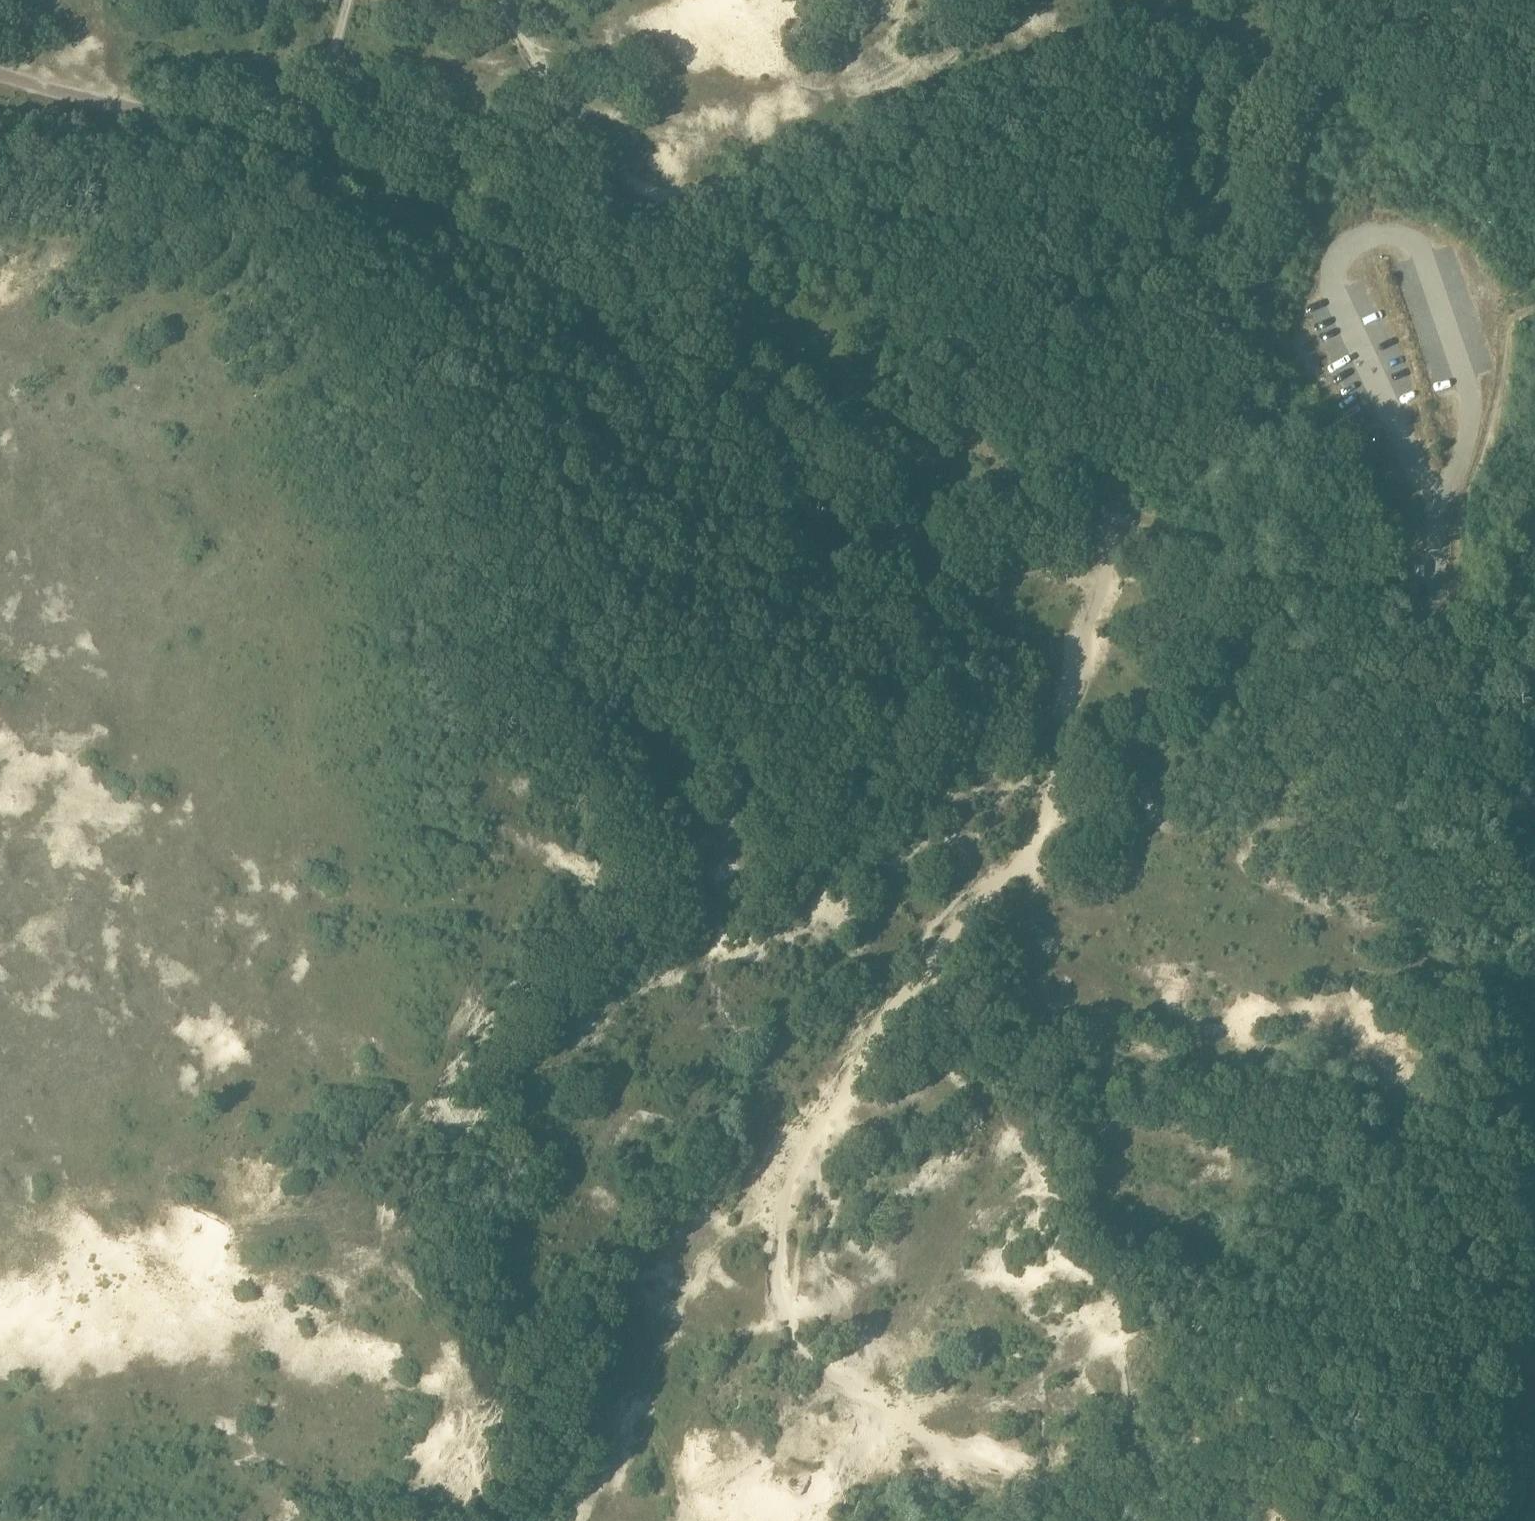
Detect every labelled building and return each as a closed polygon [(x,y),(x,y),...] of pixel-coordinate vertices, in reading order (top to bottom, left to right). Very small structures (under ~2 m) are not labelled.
[(1424,566),(1415,566),(1414,577),(1424,577),(1424,566)]
